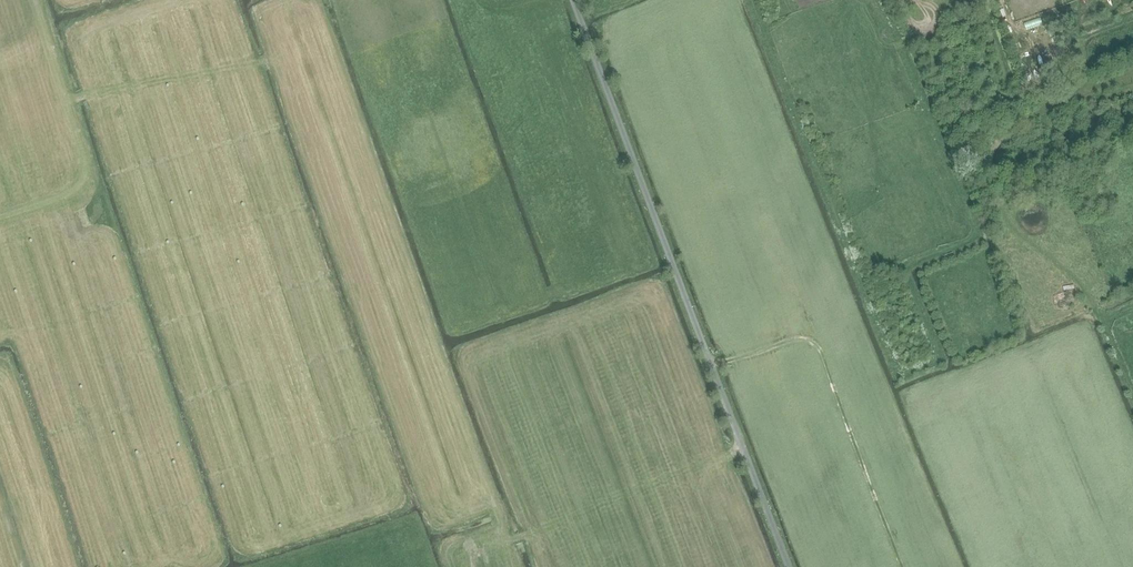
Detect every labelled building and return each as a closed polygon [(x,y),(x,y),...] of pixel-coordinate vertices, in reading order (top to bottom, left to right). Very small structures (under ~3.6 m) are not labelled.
[(955,31),(962,25),(953,16),(946,22),(955,31)] [(982,149),(992,156),(1003,141),(992,133),(982,149)]
